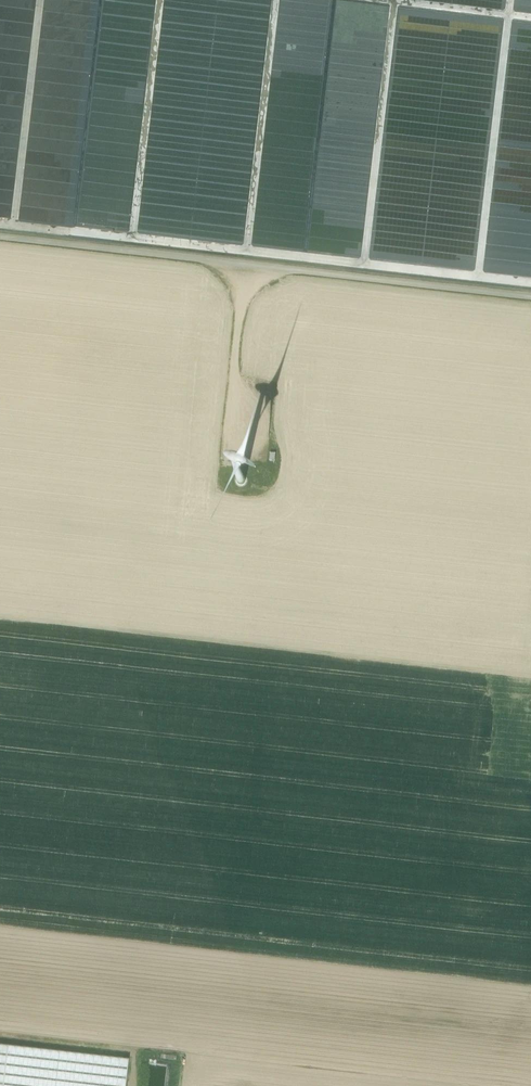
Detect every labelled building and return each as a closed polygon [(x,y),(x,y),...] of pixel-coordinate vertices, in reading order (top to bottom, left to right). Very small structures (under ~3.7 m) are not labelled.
[(0,1051),(0,1085),(123,1085),(125,1065),(0,1051)]
